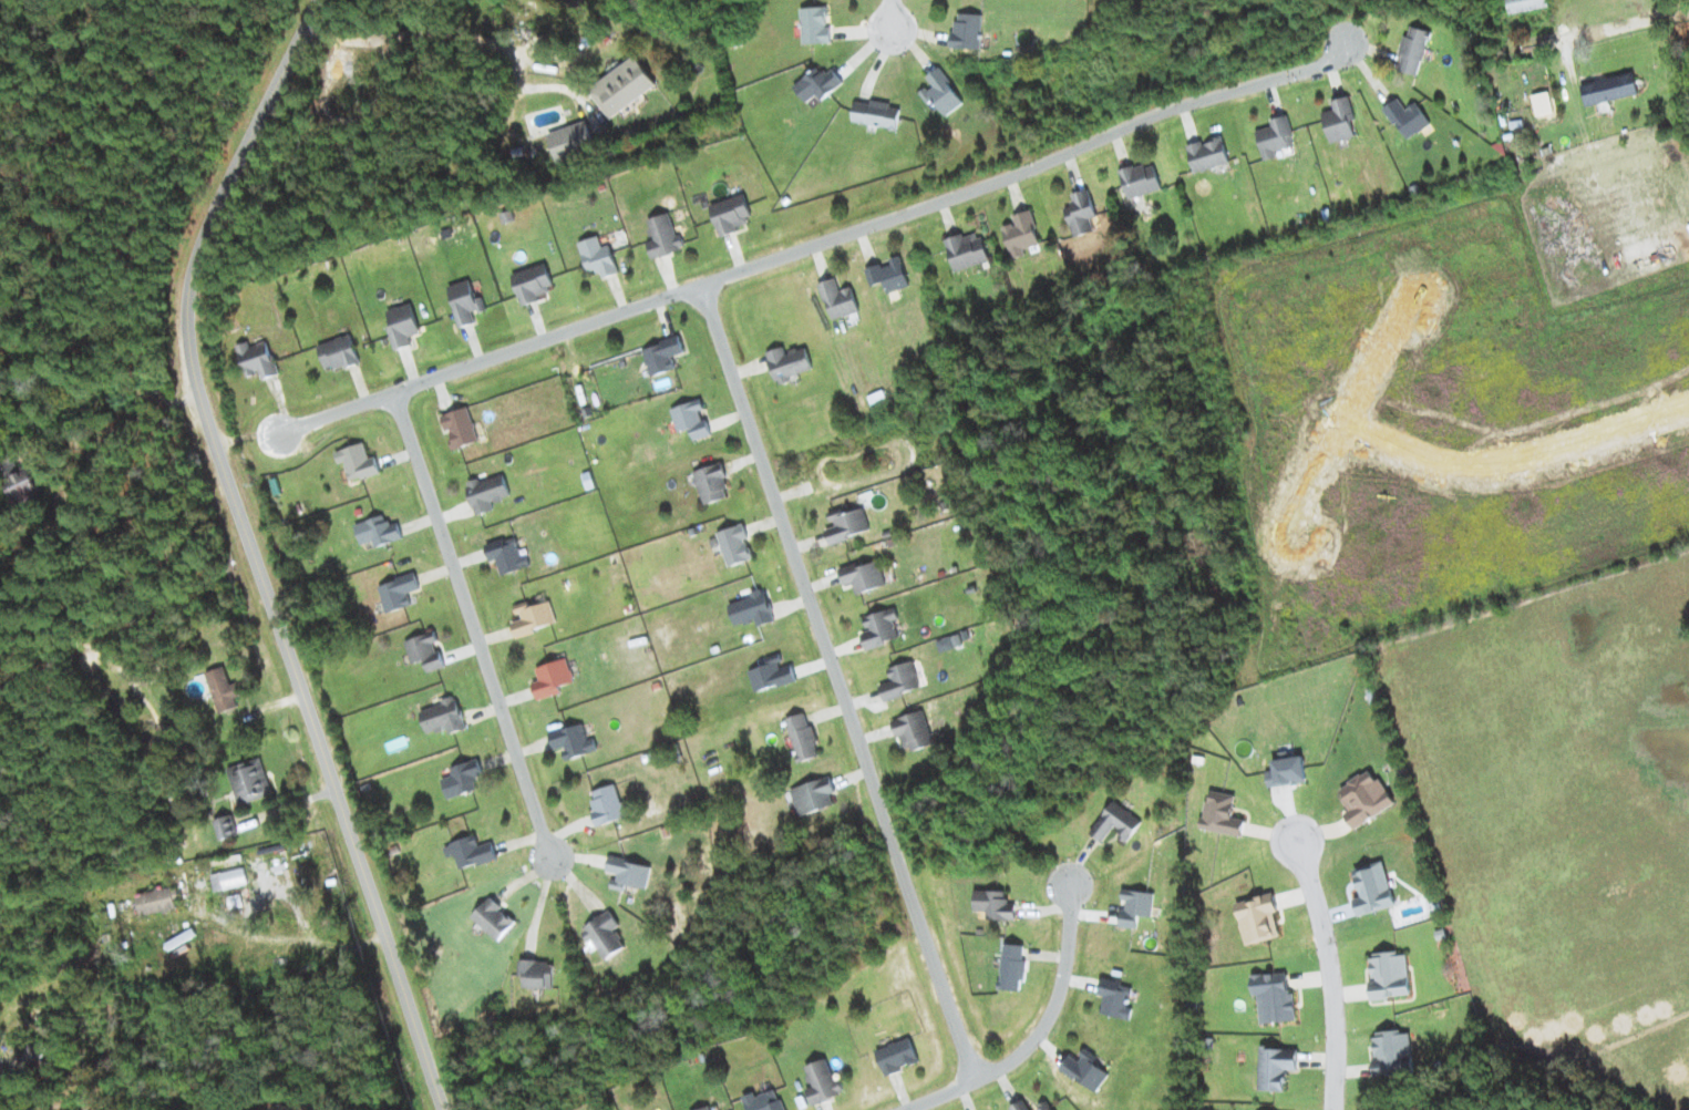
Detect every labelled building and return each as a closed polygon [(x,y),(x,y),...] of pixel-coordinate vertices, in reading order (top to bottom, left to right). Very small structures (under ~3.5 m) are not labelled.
[(1510,14),(1550,6),(1549,0),(1507,0),(1510,14)] [(832,43),(832,27),(828,27),(827,6),(802,7),(803,44),(832,43)] [(983,14),(955,13),(953,48),(982,49),(983,14)] [(1418,76),(1432,31),(1410,25),(1396,69),(1418,76)] [(611,118),(659,85),(638,55),(590,89),(611,118)] [(794,86),(807,103),(817,95),(821,100),(844,83),(832,67),(823,74),(818,67),(794,86)] [(965,102),(939,67),(925,77),(931,85),(920,93),(933,110),(938,106),(946,116),(965,102)] [(1587,107),(1639,94),(1633,71),(1581,84),(1587,107)] [(1322,113),(1331,144),(1356,136),(1351,121),(1357,119),(1349,95),(1332,101),(1334,109),(1322,113)] [(1417,101),(1405,109),(1399,98),(1385,107),(1405,140),(1431,124),(1417,101)] [(856,99),(853,122),(898,129),(901,106),(856,99)] [(1257,130),(1264,160),(1277,157),(1276,151),(1296,146),(1288,115),(1270,119),(1271,126),(1257,130)] [(558,160),(596,146),(586,120),(548,134),(558,160)] [(1188,146),(1195,173),(1231,162),(1223,136),(1188,146)] [(1130,200),(1163,188),(1154,163),(1135,169),(1133,165),(1119,170),(1130,200)] [(1074,237),(1095,232),(1091,218),(1097,217),(1090,189),(1071,194),(1074,205),(1066,207),(1074,237)] [(754,222),(744,193),(710,205),(721,234),(754,222)] [(1012,258),(1026,254),(1025,249),(1041,244),(1032,210),(1014,215),(1016,222),(1003,226),(1012,258)] [(672,212),(647,219),(653,240),(647,241),(653,259),(683,250),(672,212)] [(955,272),(991,263),(982,231),(947,241),(955,272)] [(619,274),(612,245),(602,247),(600,236),(580,241),(587,271),(598,269),(600,278),(619,274)] [(884,282),(887,293),(910,286),(901,257),(865,267),(871,286),(884,282)] [(547,263),(513,271),(521,305),(541,300),(540,295),(554,292),(547,263)] [(832,320),(860,311),(852,286),(840,290),(836,278),(820,283),(832,320)] [(461,327),(476,323),(473,314),(487,309),(483,297),(477,298),(470,279),(448,286),(461,327)] [(422,332),(411,301),(387,310),(392,325),(387,327),(396,350),(413,344),(410,337),(422,332)] [(360,361),(351,333),(318,344),(327,372),(360,361)] [(652,376),(676,367),(672,356),(685,351),(679,335),(642,348),(652,376)] [(263,379),(279,374),(268,340),(250,346),(248,341),(236,345),(246,377),(260,372),(263,379)] [(813,369),(806,346),(786,352),(784,346),(767,351),(778,385),(791,381),(790,377),(813,369)] [(711,434),(702,409),(705,409),(701,397),(670,408),(679,432),(690,427),(695,440),(711,434)] [(441,415),(446,430),(448,430),(455,449),(480,440),(468,406),(441,415)] [(376,456),(369,458),(364,442),(335,451),(340,467),(339,468),(344,483),(381,472),(376,456)] [(731,496),(720,462),(693,471),(704,505),(731,496)] [(43,494),(29,467),(5,480),(18,507),(43,494)] [(494,510),(492,501),(511,497),(504,473),(467,483),(475,515),(494,510)] [(828,512),(831,525),(825,526),(829,543),(871,532),(865,508),(841,514),(840,509),(828,512)] [(375,546),(403,539),(398,520),(388,523),(386,515),(355,522),(360,544),(374,541),(375,546)] [(717,531),(728,567),(755,558),(744,523),(717,531)] [(486,543),(490,562),(498,560),(501,574),(531,567),(528,553),(521,554),(517,536),(486,543)] [(856,594),(887,585),(879,560),(863,565),(862,561),(839,568),(845,585),(853,583),(856,594)] [(378,584),(387,613),(412,605),(408,594),(421,590),(415,573),(378,584)] [(774,621),(767,591),(729,601),(735,626),(756,621),(758,626),(774,621)] [(512,621),(515,635),(557,625),(551,601),(529,606),(527,602),(516,604),(520,620),(512,621)] [(863,617),(868,631),(861,633),(866,649),(899,638),(893,621),(899,619),(895,607),(863,617)] [(970,641),(966,630),(936,640),(940,651),(970,641)] [(439,642),(435,631),(405,640),(412,664),(424,660),(428,672),(445,667),(437,642),(439,642)] [(768,664),(748,670),(756,693),(797,679),(791,663),(784,665),(780,652),(766,657),(768,664)] [(536,668),(540,680),(532,682),(538,700),(562,692),(561,686),(575,681),(567,658),(536,668)] [(878,683),(883,701),(921,689),(912,660),(887,668),(890,679),(878,683)] [(240,706),(227,666),(207,672),(219,713),(240,706)] [(427,734),(447,729),(448,733),(466,729),(457,694),(442,698),(444,703),(420,710),(427,734)] [(891,719),(896,738),(902,736),(906,751),(933,743),(923,710),(891,719)] [(819,756),(816,746),(819,745),(812,723),(808,725),(804,712),(785,718),(800,762),(819,756)] [(550,731),(554,750),(563,748),(566,759),(598,752),(595,738),(588,739),(584,723),(550,731)] [(1308,781),(1303,755),(1272,760),(1273,770),(1266,771),(1269,788),(1308,781)] [(274,793),(261,757),(228,769),(241,805),(274,793)] [(451,766),(453,775),(442,778),(447,798),(478,791),(475,777),(483,775),(480,759),(451,766)] [(1395,804),(1372,768),(1338,789),(1350,810),(1345,813),(1355,829),(1395,804)] [(831,794),(835,792),(830,776),(790,789),(799,817),(835,805),(831,794)] [(626,817),(615,783),(589,791),(599,825),(626,817)] [(1202,828),(1242,836),(1245,819),(1233,817),(1237,795),(1209,790),(1202,828)] [(1104,842),(1113,829),(1129,840),(1144,820),(1115,800),(1091,832),(1104,842)] [(460,869),(497,859),(492,842),(479,845),(477,835),(444,844),(447,857),(456,855),(460,869)] [(611,888),(626,891),(627,885),(648,888),(652,864),(609,856),(606,873),(613,875),(611,888)] [(1397,905),(1384,860),(1354,869),(1362,897),(1354,899),(1359,916),(1397,905)] [(215,889),(248,885),(246,868),(213,872),(215,889)] [(141,914),(177,909),(174,888),(138,892),(141,914)] [(1008,890),(976,889),(975,911),(988,911),(988,919),(1017,920),(1017,903),(1008,903),(1008,890)] [(1153,917),(1154,891),(1124,889),(1123,927),(1133,928),(1134,916),(1153,917)] [(1235,902),(1246,945),(1281,936),(1274,912),(1278,911),(1273,892),(1235,902)] [(499,942),(517,922),(489,897),(472,917),(499,942)] [(619,925),(609,910),(580,929),(593,949),(597,946),(606,960),(625,948),(613,930),(619,925)] [(1026,944),(1002,944),(1001,990),(1020,990),(1021,981),(1024,981),(1026,944)] [(1372,999),(1411,996),(1407,951),(1370,954),(1373,980),(1370,980),(1372,999)] [(525,988),(554,989),(554,961),(520,960),(520,975),(526,975),(525,988)] [(1297,1021),(1295,991),(1288,991),(1287,972),(1252,974),(1253,995),(1259,995),(1261,1023),(1297,1021)] [(1099,993),(1105,995),(1101,1012),(1126,1019),(1134,985),(1103,977),(1099,993)] [(1372,1034),(1376,1076),(1414,1073),(1410,1030),(1372,1034)] [(34,1082),(51,1043),(32,1035),(15,1073),(34,1082)] [(887,1075),(920,1061),(909,1036),(876,1051),(887,1075)] [(1097,1092),(1110,1073),(1093,1062),(1097,1055),(1086,1048),(1078,1059),(1070,1054),(1061,1068),(1097,1092)] [(1298,1070),(1298,1049),(1260,1048),(1259,1090),(1286,1091),(1286,1070),(1298,1070)] [(777,1088),(757,1096),(755,1091),(744,1096),(749,1109),(786,1109),(777,1088)] [(1012,1109),(1031,1109),(1024,1099),(1010,1107),(1012,1109)]
